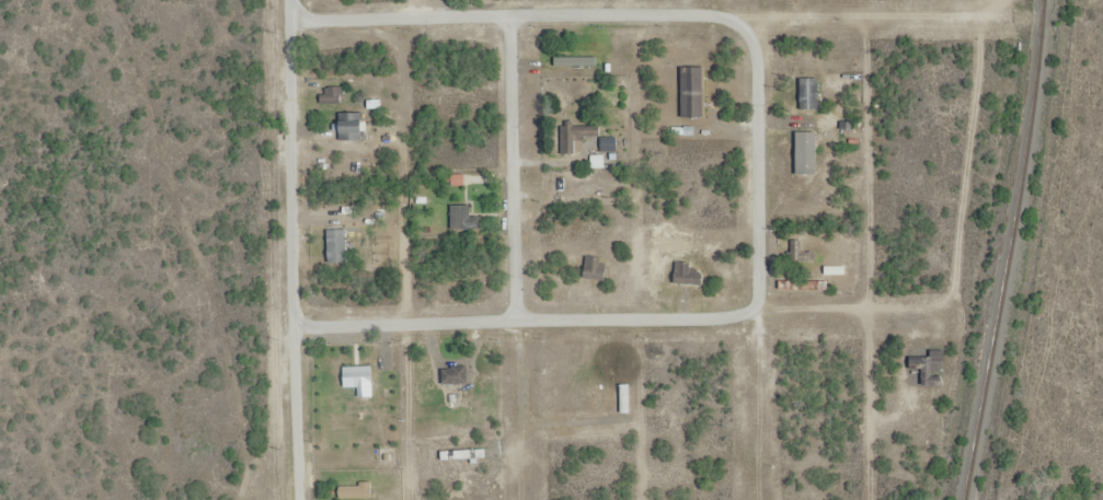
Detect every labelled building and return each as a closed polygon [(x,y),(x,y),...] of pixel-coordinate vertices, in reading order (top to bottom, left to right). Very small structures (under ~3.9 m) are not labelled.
[(362,141),(362,113),(340,113),(340,141),(362,141)] [(600,136),(600,121),(569,121),(569,153),(584,153),(584,136),(600,136)] [(471,205),(452,205),(452,230),(481,230),(481,217),(471,217),(471,205)]
